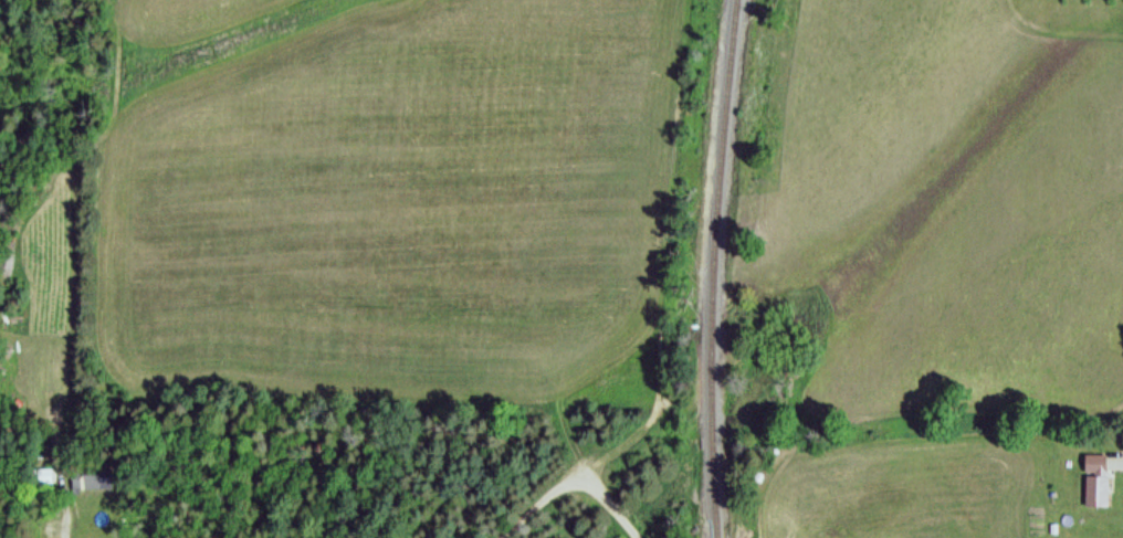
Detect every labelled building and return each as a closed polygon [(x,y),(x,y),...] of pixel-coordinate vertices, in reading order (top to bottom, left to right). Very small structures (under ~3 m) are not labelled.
[(1081,452),(1081,468),(1092,468),(1092,474),(1085,474),(1084,502),(1105,503),(1106,452),(1081,452)] [(24,457),(24,487),(50,487),(49,457),(24,457)] [(66,466),(66,488),(106,488),(106,466),(66,466)]
